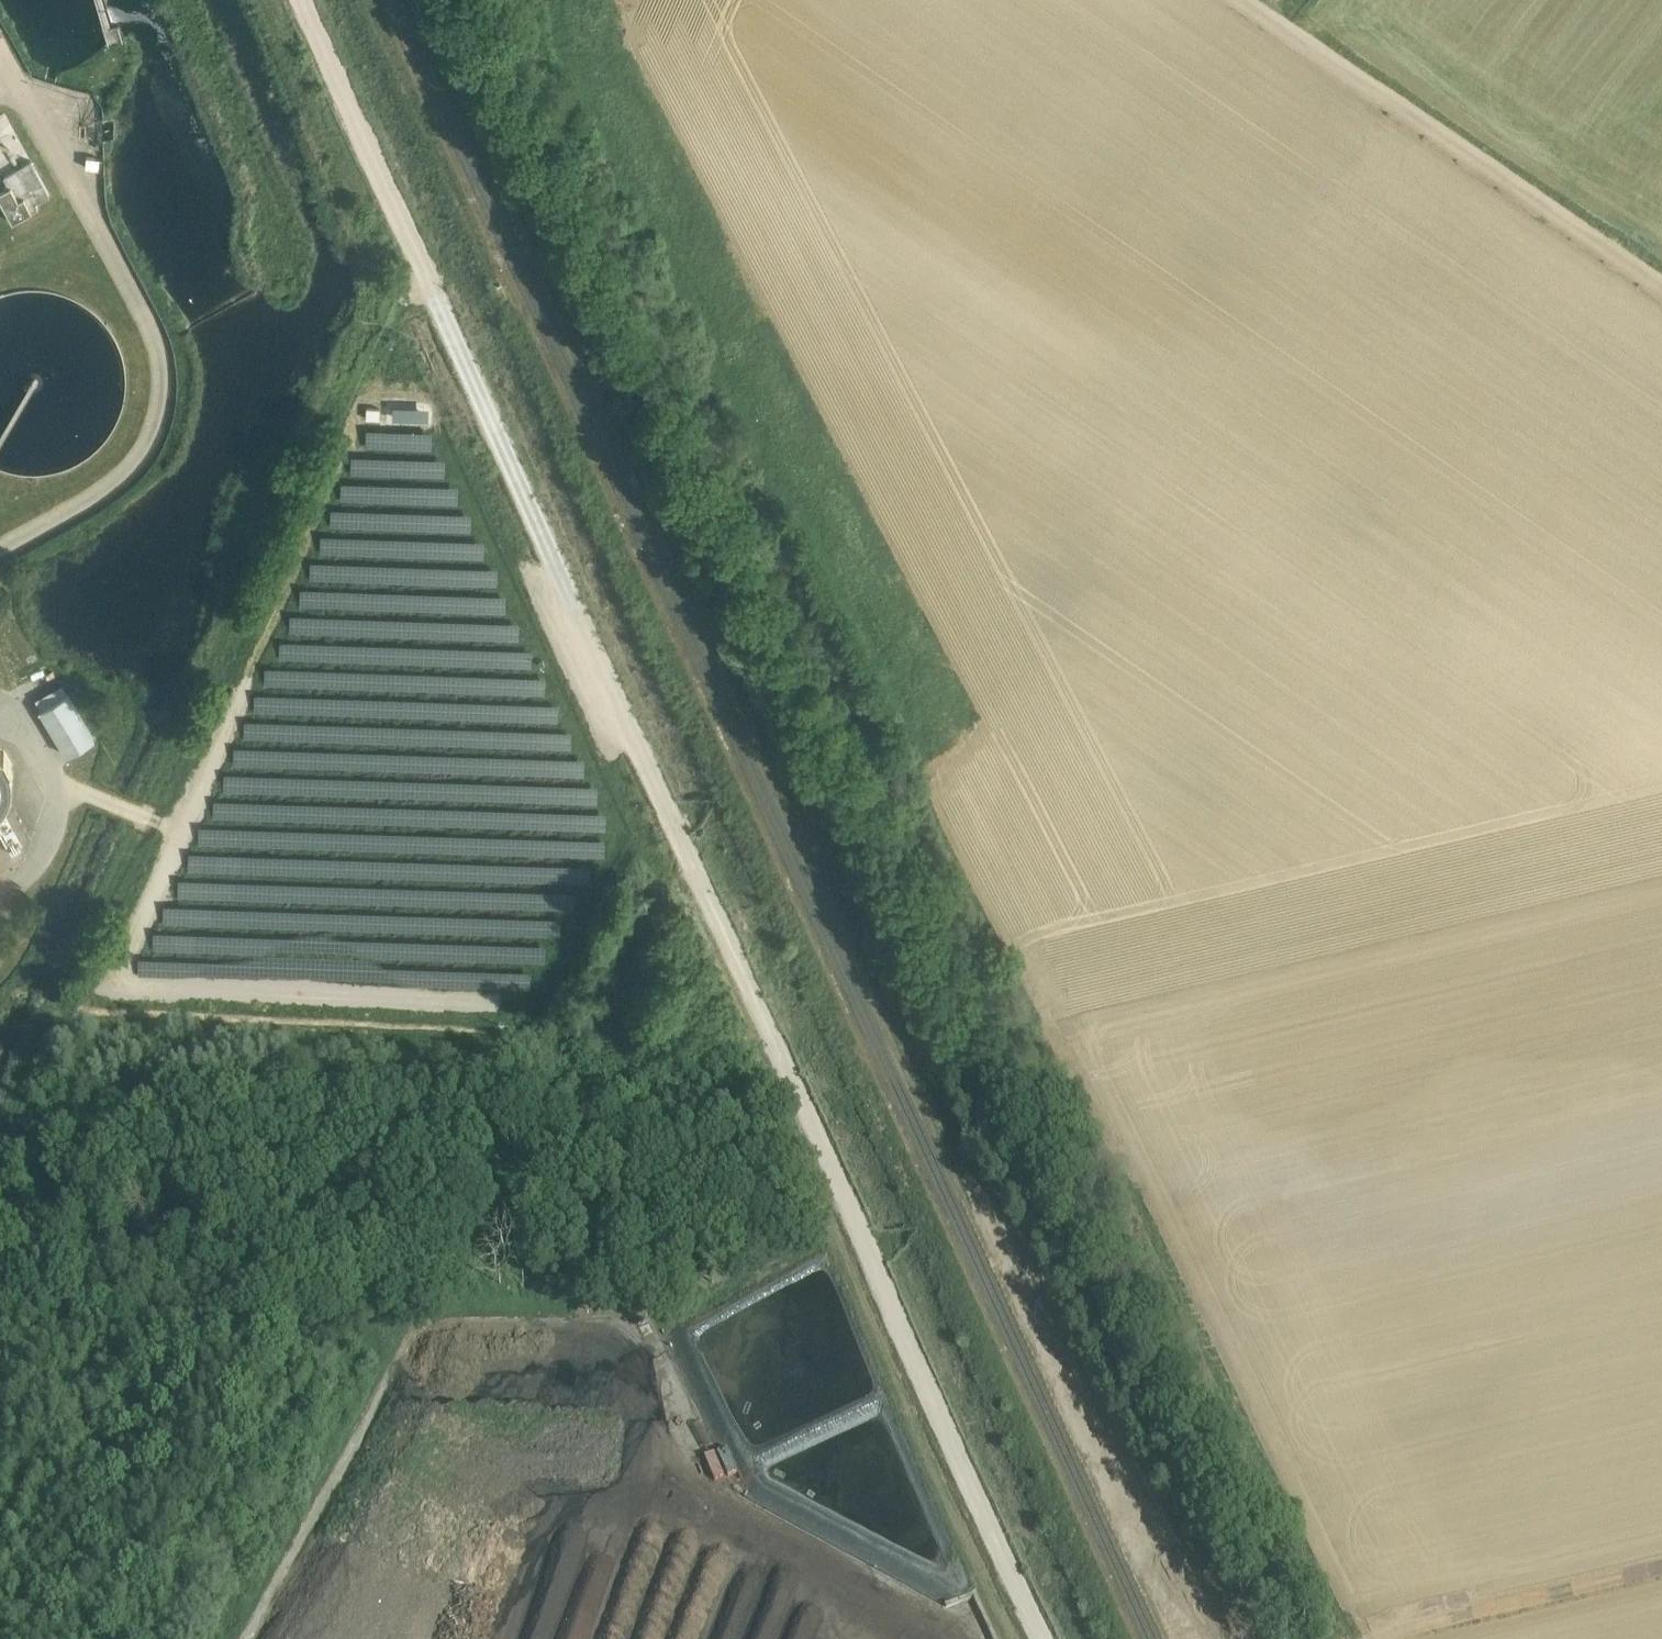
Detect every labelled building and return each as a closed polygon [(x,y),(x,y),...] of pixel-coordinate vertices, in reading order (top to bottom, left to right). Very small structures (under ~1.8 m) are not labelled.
[(0,171),(0,198),(12,221),(38,208),(36,203),(48,196),(30,161),(3,176),(0,171)] [(35,700),(68,756),(97,739),(68,693),(63,684),(35,700)] [(14,748),(0,745),(0,806),(14,748)] [(713,1481),(738,1470),(728,1447),(703,1457),(713,1481)]
